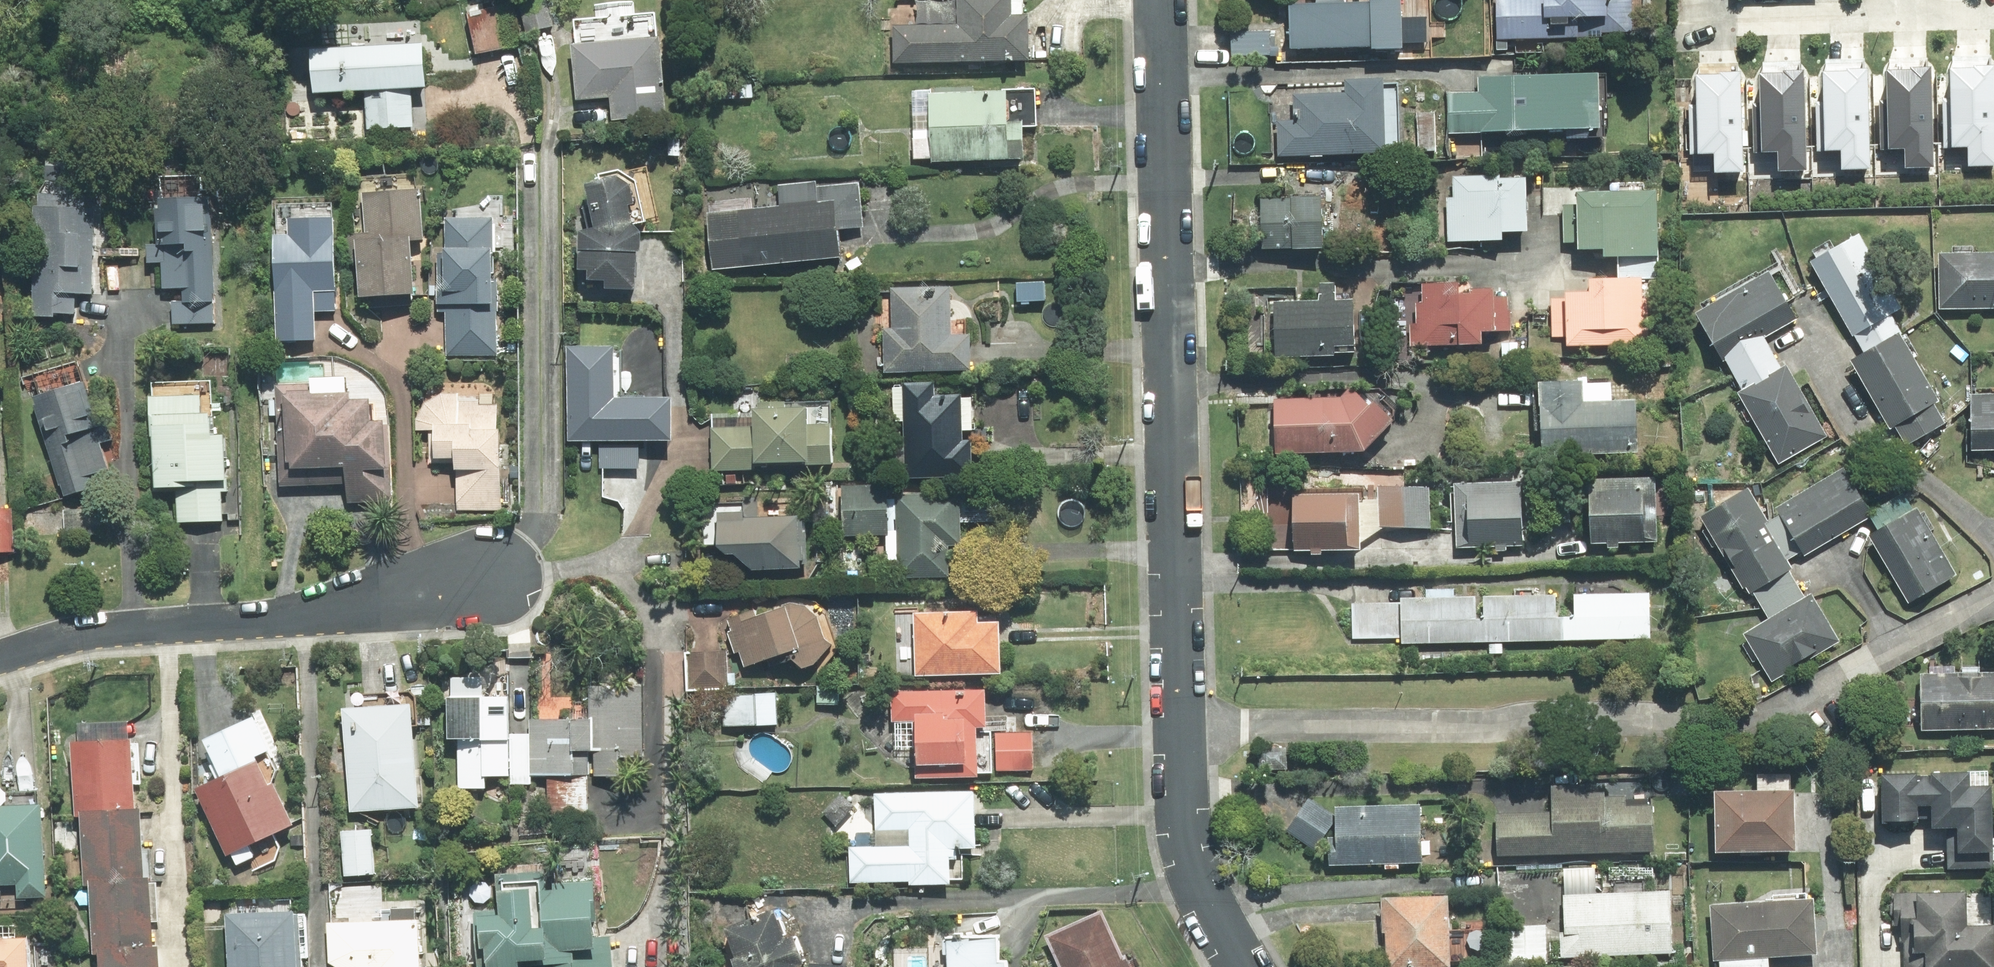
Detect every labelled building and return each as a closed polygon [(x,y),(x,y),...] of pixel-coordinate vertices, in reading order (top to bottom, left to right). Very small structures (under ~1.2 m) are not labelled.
[(470,8),(480,57),(524,48),(515,0),(510,0),(470,8)] [(528,34),(564,26),(558,0),(521,0),(528,34)] [(662,14),(642,16),(641,0),(627,0),(597,2),(598,19),(575,20),(580,99),(612,97),(614,122),(669,118),(662,14)] [(919,28),(897,28),(896,62),(1035,62),(1035,15),(1017,15),(1017,0),(962,0),(962,2),(919,1),(919,28)] [(1408,0),(1377,0),(1377,1),(1294,1),(1294,48),(1408,47),(1408,0)] [(1500,39),(1608,35),(1608,31),(1646,30),(1645,0),(1499,0),(1500,39)] [(431,19),(320,19),(320,89),(369,90),(369,130),(417,130),(416,90),(431,90),(431,19)] [(1868,40),(1817,42),(1820,128),(1839,128),(1840,145),(1871,144),(1868,40)] [(1804,41),(1757,42),(1758,127),(1778,127),(1778,144),(1805,143),(1804,41)] [(1945,41),(1943,127),(1967,128),(1966,140),(1993,140),(1993,42),(1945,41)] [(1737,43),(1687,44),(1690,142),(1710,142),(1710,156),(1741,155),(1737,43)] [(1932,45),(1885,44),(1882,125),(1903,126),(1902,143),(1929,144),(1932,45)] [(1450,90),(1450,134),(1481,134),(1481,129),(1604,128),(1603,69),(1480,70),(1481,90),(1450,90)] [(1280,118),(1281,154),(1390,151),(1388,76),(1349,77),(1350,93),(1299,94),(1300,118),(1280,118)] [(1013,94),(938,93),(938,90),(915,90),(915,93),(915,160),(936,160),(1031,161),(1031,124),(1013,124),(1013,94)] [(1454,198),(1448,198),(1448,240),(1507,240),(1507,230),(1534,230),(1534,174),(1454,174),(1454,198)] [(595,272),(594,280),(612,281),(612,289),(642,290),(644,255),(649,256),(650,229),(644,229),(631,175),(593,184),(603,230),(587,230),(585,272),(595,272)] [(782,185),(784,204),(713,210),(718,270),(846,259),(843,229),(866,227),(862,183),(824,187),(823,181),(782,185)] [(1622,189),(1583,187),(1580,245),(1608,247),(1608,253),(1660,256),(1664,190),(1645,189),(1645,182),(1623,181),(1622,189)] [(428,192),(367,191),(366,299),(419,299),(420,242),(428,242),(428,192)] [(1294,247),(1327,248),(1328,194),(1296,194),(1296,198),(1265,197),(1264,249),(1294,250),(1294,247)] [(216,198),(162,198),(162,244),(151,244),(151,262),(168,262),(168,294),(190,294),(190,302),(171,302),(171,324),(216,324),(216,198)] [(98,206),(34,204),(32,317),(64,317),(64,316),(77,316),(77,293),(96,293),(98,206)] [(293,232),(279,231),(278,341),(317,341),(318,313),(339,313),(340,219),(293,219),(293,232)] [(499,280),(500,251),(495,251),(497,221),(450,219),(448,253),(441,253),(439,305),(448,305),(446,357),(499,359),(503,280),(499,280)] [(1866,232),(1814,260),(1864,353),(1854,359),(1891,429),(1898,426),(1908,444),(1948,422),(1937,403),(1943,400),(1884,289),(1894,284),(1866,232)] [(1943,251),(1941,307),(1993,308),(1993,252),(1943,251)] [(1760,270),(1702,301),(1705,305),(1697,309),(1724,360),(1727,359),(1742,387),(1739,388),(1780,465),(1831,438),(1790,361),(1783,365),(1768,335),(1801,318),(1792,301),(1806,293),(1789,260),(1763,274),(1760,270)] [(1553,333),(1566,334),(1568,334),(1568,341),(1648,346),(1652,276),(1595,272),(1594,290),(1569,288),(1568,298),(1555,297),(1553,333)] [(1451,281),(1427,280),(1426,300),(1418,300),(1418,321),(1410,321),(1409,345),(1487,347),(1487,330),(1514,330),(1515,299),(1498,299),(1498,289),(1451,288),(1451,281)] [(1338,281),(1323,281),(1323,300),(1275,301),(1276,356),(1360,354),(1359,299),(1338,299),(1338,281)] [(956,287),(895,288),(896,329),(887,329),(888,372),(977,370),(976,335),(957,336),(956,287)] [(621,348),(571,348),(570,440),(679,441),(680,397),(621,397),(621,348)] [(46,393),(36,396),(67,499),(97,490),(93,478),(119,470),(92,379),(71,385),(66,370),(42,377),(46,393)] [(1371,370),(1344,396),(1278,396),(1277,449),(1369,449),(1409,410),(1371,370)] [(1590,374),(1542,375),(1544,453),(1642,451),(1640,396),(1591,398),(1590,374)] [(978,394),(964,394),(940,394),(941,379),(908,379),(908,387),(897,387),(897,423),(908,423),(907,480),(978,480),(978,429),(977,429),(978,394)] [(378,381),(277,382),(278,425),(292,425),(293,471),(357,470),(357,506),(383,506),(383,469),(401,469),(400,416),(378,416),(378,381)] [(484,384),(418,382),(416,431),(440,432),(439,460),(461,460),(459,510),(504,511),(508,430),(502,430),(503,406),(483,405),(484,384)] [(1972,447),(1993,448),(1993,389),(1973,389),(1972,447)] [(208,392),(163,393),(164,488),(182,488),(182,522),(233,521),(232,433),(224,433),(224,412),(208,413),(208,392)] [(815,410),(760,409),(760,418),(715,418),(715,470),(760,471),(760,463),(838,464),(839,423),(815,422),(815,410)] [(0,441),(0,554),(14,554),(15,505),(1,505),(2,441),(0,441)] [(1875,513),(1846,467),(1780,508),(1810,555),(1875,513)] [(1649,477),(1597,477),(1596,537),(1649,538),(1649,477)] [(1528,479),(1473,479),(1473,542),(1529,542),(1528,479)] [(1434,486),(1383,485),(1382,526),(1433,527),(1434,486)] [(845,537),(892,539),(893,487),(847,486),(845,537)] [(1795,565),(1751,488),(1704,516),(1748,593),(1795,565)] [(1355,493),(1300,492),(1299,544),(1354,545),(1355,493)] [(968,496),(893,493),(892,536),(891,575),(953,577),(954,544),(966,544),(968,496)] [(1960,574),(1919,506),(1871,535),(1912,603),(1960,574)] [(808,516),(727,518),(728,570),(809,568),(808,516)] [(840,543),(838,564),(860,566),(862,545),(840,543)] [(1481,596),(1404,596),(1404,604),(1354,603),(1354,638),(1404,638),(1404,642),(1471,642),(1471,638),(1651,638),(1651,592),(1578,592),(1578,616),(1562,616),(1562,596),(1485,596),(1485,616),(1481,616),(1481,596)] [(1842,642),(1815,593),(1747,632),(1774,680),(1842,642)] [(746,666),(769,658),(797,649),(799,652),(794,656),(807,669),(837,649),(815,607),(794,602),(763,613),(760,605),(728,615),(732,627),(728,628),(736,652),(741,650),(746,666)] [(1005,610),(918,610),(919,671),(1005,671),(1005,610)] [(731,651),(690,650),(690,685),(730,686),(731,651)] [(532,774),(532,732),(514,732),(514,694),(506,694),(505,656),(461,656),(461,692),(451,692),(451,740),(460,740),(460,787),(488,787),(488,775),(510,775),(510,782),(532,782),(532,774)] [(1926,670),(1925,729),(1993,730),(1993,670),(1926,670)] [(532,717),(532,732),(532,774),(645,774),(644,680),(592,680),(593,717),(532,717)] [(919,750),(919,777),(981,778),(982,722),(989,722),(990,688),(894,687),(893,749),(919,750)] [(780,726),(780,691),(735,691),(735,726),(780,726)] [(414,695),(346,699),(352,809),(421,805),(414,695)] [(261,713),(206,736),(224,774),(198,784),(228,856),(296,828),(264,752),(275,748),(261,713)] [(78,734),(79,814),(89,814),(90,888),(98,888),(99,956),(104,956),(104,966),(168,966),(168,943),(157,944),(156,876),(148,876),(146,803),(140,803),(138,732),(78,734)] [(1035,734),(998,733),(997,769),(1034,770),(1035,734)] [(1990,774),(1936,772),(1936,779),(1921,779),(1921,772),(1885,771),(1883,817),(1922,819),(1923,804),(1935,804),(1934,824),(1962,825),(1961,850),(1993,851),(1993,783),(1990,783),(1990,774)] [(1498,811),(1499,854),(1656,851),(1655,786),(1555,788),(1555,810),(1498,811)] [(1801,789),(1719,788),(1719,849),(1800,850),(1801,789)] [(853,845),(852,881),(953,883),(954,845),(980,846),(981,794),(878,792),(877,828),(912,829),(912,846),(853,845)] [(1339,818),(1312,799),(1292,828),(1318,847),(1339,818)] [(1427,803),(1340,802),(1339,835),(1332,835),(1332,862),(1426,863),(1427,803)] [(0,803),(0,886),(25,887),(25,898),(47,899),(50,804),(0,803)] [(380,828),(341,829),(343,876),(381,875),(380,828)] [(599,880),(556,880),(556,869),(496,870),(497,909),(486,909),(486,945),(491,945),(491,966),(526,966),(526,957),(548,956),(548,964),(557,964),(557,966),(614,966),(614,951),(600,951),(599,880)] [(1675,953),(1674,891),(1597,891),(1597,869),(1565,869),(1565,953),(1675,953)] [(1971,889),(1922,887),(1922,894),(1896,893),(1893,938),(1917,939),(1916,951),(1930,952),(1929,966),(1938,966),(1993,966),(1993,921),(1969,920),(1971,889)] [(1388,896),(1387,966),(1416,966),(1454,966),(1454,897),(1388,896)] [(1771,957),(1819,956),(1817,899),(1713,903),(1715,960),(1723,959),(1723,966),(1772,966),(1771,957)] [(331,962),(339,966),(423,966),(425,908),(379,906),(379,921),(332,919),(331,962)] [(730,924),(742,953),(735,955),(740,966),(802,966),(803,960),(812,955),(799,931),(791,935),(778,907),(730,924)] [(231,909),(231,966),(307,966),(307,910),(231,909)] [(1106,909),(1049,933),(1064,966),(1131,966),(1106,909)] [(1548,926),(1507,926),(1507,958),(1548,958),(1548,926)] [(0,928),(0,966),(39,966),(40,929),(0,928)] [(1012,959),(1003,958),(1003,934),(951,934),(951,966),(1012,966),(1012,959)]
